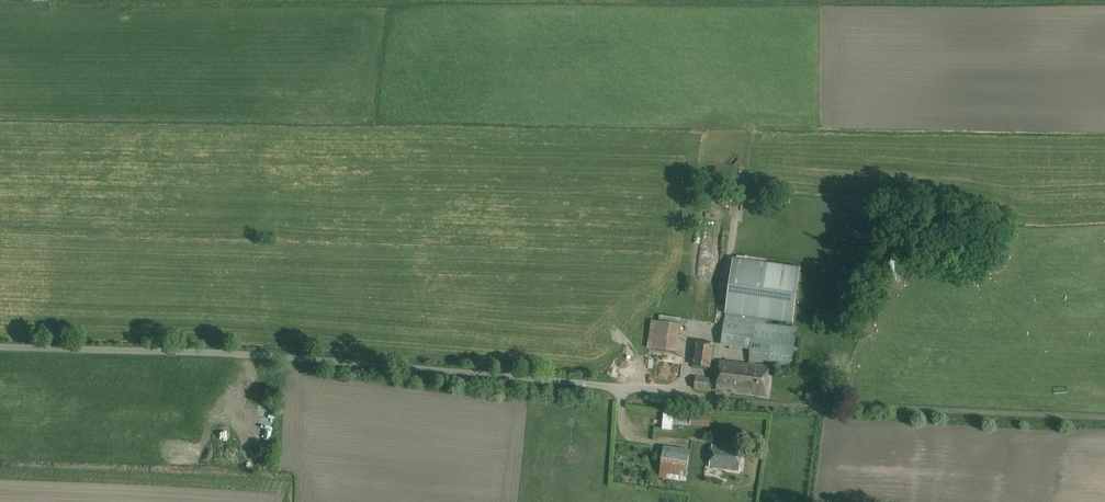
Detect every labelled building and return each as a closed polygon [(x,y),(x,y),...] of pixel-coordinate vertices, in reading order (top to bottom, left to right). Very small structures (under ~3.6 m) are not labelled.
[(733,259),(728,298),(721,344),(729,345),(729,346),(750,349),(749,362),(792,367),(797,328),(767,324),(767,320),(793,324),(801,268),(733,259)] [(652,349),(677,352),(681,325),(656,321),(652,349)] [(694,365),(711,365),(712,340),(694,340),(694,365)] [(720,361),(716,390),(765,396),(768,367),(720,361)] [(694,389),(709,390),(710,379),(696,377),(694,389)] [(690,411),(689,425),(710,426),(710,413),(690,411)] [(662,417),(660,427),(671,429),(673,419),(662,417)] [(742,448),(713,445),(710,468),(739,471),(742,448)] [(659,477),(684,478),(686,450),(660,449),(659,477)] [(689,459),(689,470),(706,470),(705,458),(689,459)]
